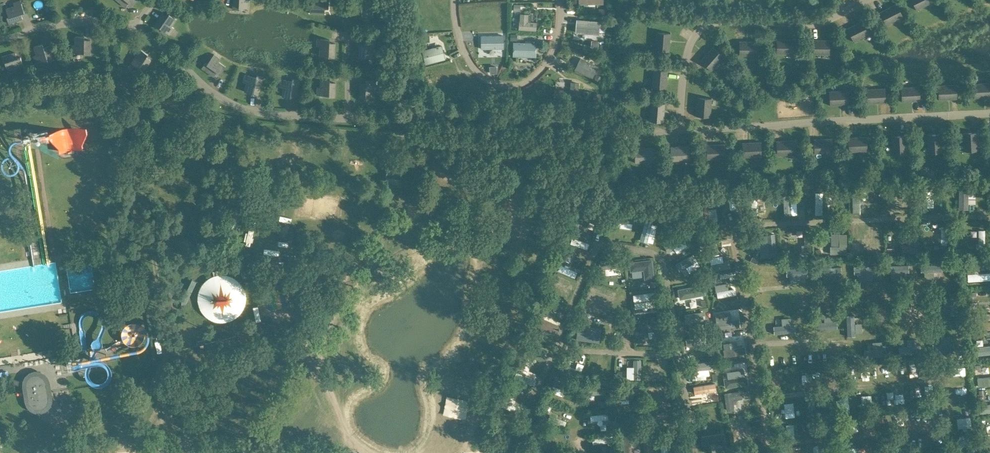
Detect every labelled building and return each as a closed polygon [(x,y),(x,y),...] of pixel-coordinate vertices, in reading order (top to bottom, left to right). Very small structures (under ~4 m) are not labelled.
[(24,12),(21,2),(21,0),(13,3),(14,6),(6,8),(8,16),(6,17),(8,23),(23,19),(21,13),(24,12)] [(233,9),(239,9),(239,7),(248,8),(248,0),(233,0),(233,9)] [(312,6),(310,6),(310,13),(324,14),(325,8),(328,8),(329,0),(312,0),(312,6)] [(916,10),(933,1),(932,0),(912,0),(916,10)] [(896,4),(880,12),(886,24),(903,16),(896,4)] [(171,26),(176,19),(169,14),(167,17),(162,13),(153,25),(159,29),(160,28),(169,34),(174,28),(171,26)] [(519,21),(519,30),(536,31),(537,22),(528,22),(529,14),(520,14),(520,21),(519,21)] [(576,33),(599,34),(600,21),(577,19),(576,33)] [(863,20),(847,28),(854,41),(870,33),(863,20)] [(656,32),(655,50),(669,51),(670,33),(656,32)] [(72,45),(72,53),(84,53),(84,55),(90,55),(90,40),(84,40),(84,36),(75,36),(75,45),(72,45)] [(503,49),(503,36),(481,36),(482,49),(503,49)] [(335,43),(329,43),(329,39),(317,39),(317,46),(320,47),(320,55),(328,56),(328,58),(335,58),(335,43)] [(777,39),(777,53),(795,53),(795,39),(777,39)] [(359,43),(359,58),(365,58),(365,57),(377,57),(377,49),(374,49),(374,40),(365,40),(365,44),(359,43)] [(536,41),(512,40),(511,55),(535,56),(536,41)] [(811,40),(811,54),(829,54),(829,40),(811,40)] [(740,41),(739,55),(757,55),(758,41),(740,41)] [(54,60),(52,55),(50,46),(44,47),(43,44),(34,46),(37,55),(33,56),(36,63),(47,60),(47,62),(54,60)] [(445,58),(442,46),(423,51),(426,63),(445,58)] [(138,47),(133,54),(136,55),(131,63),(138,67),(137,69),(143,72),(151,60),(146,57),(148,54),(138,47)] [(713,47),(701,61),(711,70),(723,56),(713,47)] [(15,52),(1,57),(3,63),(5,62),(8,73),(16,71),(15,68),(23,65),(21,57),(17,58),(15,52)] [(214,54),(207,63),(205,62),(202,68),(213,76),(217,71),(220,74),(225,67),(218,61),(220,59),(214,54)] [(592,79),(598,67),(581,58),(574,70),(592,79)] [(653,69),(652,87),(666,88),(667,70),(653,69)] [(256,77),(245,74),(243,82),(246,83),(244,91),(253,93),(254,90),(260,91),(262,81),(263,77),(257,75),(256,77)] [(335,97),(336,83),(330,82),(330,79),(321,78),(320,87),(317,87),(317,95),(328,95),(328,97),(335,97)] [(283,87),(282,96),(291,97),(291,93),(297,94),(299,80),(292,79),(292,81),(281,79),(280,87),(283,87)] [(366,83),(360,83),(359,98),(366,98),(366,96),(374,97),(375,88),(378,88),(378,80),(366,80),(366,83)] [(554,88),(554,97),(578,99),(579,82),(571,81),(570,90),(554,88)] [(973,84),(974,98),(989,97),(989,83),(973,84)] [(956,84),(938,85),(939,99),(957,99),(956,84)] [(919,86),(901,87),(902,101),(920,100),(919,86)] [(885,88),(866,89),(867,103),(885,102),(885,88)] [(847,90),(829,91),(830,105),(848,104),(847,90)] [(696,116),(710,117),(711,99),(697,98),(696,116)] [(649,121),(663,122),(665,104),(651,103),(649,121)] [(93,146),(93,123),(61,123),(61,146),(93,146)] [(978,150),(977,132),(963,133),(964,151),(978,150)] [(942,152),(941,134),(927,135),(928,153),(942,152)] [(907,154),(906,136),(892,136),(893,154),(907,154)] [(867,151),(866,137),(848,138),(849,152),(867,151)] [(832,152),(832,138),(814,139),(814,153),(832,152)] [(795,154),(794,140),(776,141),(777,155),(795,154)] [(761,156),(760,142),(742,143),(743,157),(761,156)] [(725,158),(724,144),(706,145),(707,159),(725,158)] [(689,160),(688,146),(670,147),(671,161),(689,160)] [(653,162),(653,147),(634,148),(635,162),(653,162)] [(108,164),(99,165),(100,180),(109,179),(108,164)] [(880,224),(882,236),(889,235),(887,223),(880,224)] [(793,236),(807,235),(807,224),(793,225),(793,236)] [(845,229),(845,240),(836,240),(836,249),(853,249),(852,229),(845,229)] [(908,238),(908,248),(923,248),(923,238),(908,238)] [(684,258),(686,264),(696,259),(694,254),(684,258)] [(918,266),(918,268),(927,267),(926,256),(912,258),(913,267),(918,266)] [(880,257),(880,271),(889,271),(889,257),(880,257)] [(764,277),(773,277),(773,262),(764,262),(764,277)] [(728,282),(735,281),(732,268),(725,270),(728,282)] [(711,292),(710,281),(682,284),(684,295),(711,292)] [(280,290),(284,301),(301,295),(298,284),(280,290)] [(800,287),(801,298),(816,298),(816,287),(800,287)] [(640,298),(658,296),(658,289),(639,290),(640,298)] [(782,299),(781,290),(771,292),(772,301),(782,299)] [(271,292),(274,306),(282,304),(280,291),(271,292)] [(913,307),(913,315),(927,315),(927,307),(913,307)] [(852,309),(853,323),(862,323),(862,309),(852,309)] [(810,312),(801,312),(801,325),(810,325),(810,312)] [(745,314),(725,315),(726,324),(746,323),(745,314)] [(778,314),(770,314),(771,325),(778,325),(778,314)] [(133,339),(147,336),(147,332),(154,330),(151,317),(129,323),(133,339)] [(704,333),(694,334),(696,342),(706,341),(704,333)] [(737,343),(737,350),(751,349),(750,342),(737,343)] [(547,354),(548,348),(539,346),(537,351),(547,354)] [(804,357),(819,356),(819,346),(803,347),(804,357)] [(915,357),(916,370),(924,370),(923,357),(915,357)] [(263,373),(272,373),(273,361),(263,360),(263,373)] [(906,374),(906,363),(897,363),(897,374),(906,374)] [(23,381),(23,386),(25,401),(27,406),(30,410),(37,412),(41,412),(44,412),(47,410),(50,407),(52,402),(53,397),(50,381),(48,376),(44,372),(40,370),(35,370),(30,372),(26,375),(24,378),(23,381)] [(541,380),(543,374),(529,371),(528,377),(541,380)] [(782,382),(793,381),(793,371),(782,371),(782,382)] [(800,375),(800,383),(810,382),(809,374),(800,375)] [(561,382),(571,386),(573,381),(563,377),(561,382)] [(722,379),(700,381),(701,389),(723,387),(722,379)] [(747,384),(734,387),(735,394),(738,393),(740,403),(759,398),(757,392),(749,394),(747,384)] [(895,391),(896,399),(909,397),(908,390),(895,391)] [(614,408),(596,412),(598,418),(615,414),(614,408)] [(906,419),(915,419),(914,408),(906,409),(906,419)] [(966,408),(966,418),(975,418),(975,408),(966,408)] [(744,417),(746,430),(753,429),(752,416),(744,417)] [(934,442),(943,441),(941,428),(932,429),(934,442)] [(731,438),(731,429),(710,431),(711,440),(731,438)] [(618,432),(598,433),(599,440),(618,439),(618,432)] [(543,448),(545,452),(548,452),(563,447),(560,440),(543,448)] [(807,443),(799,443),(799,452),(807,452),(807,443)]
